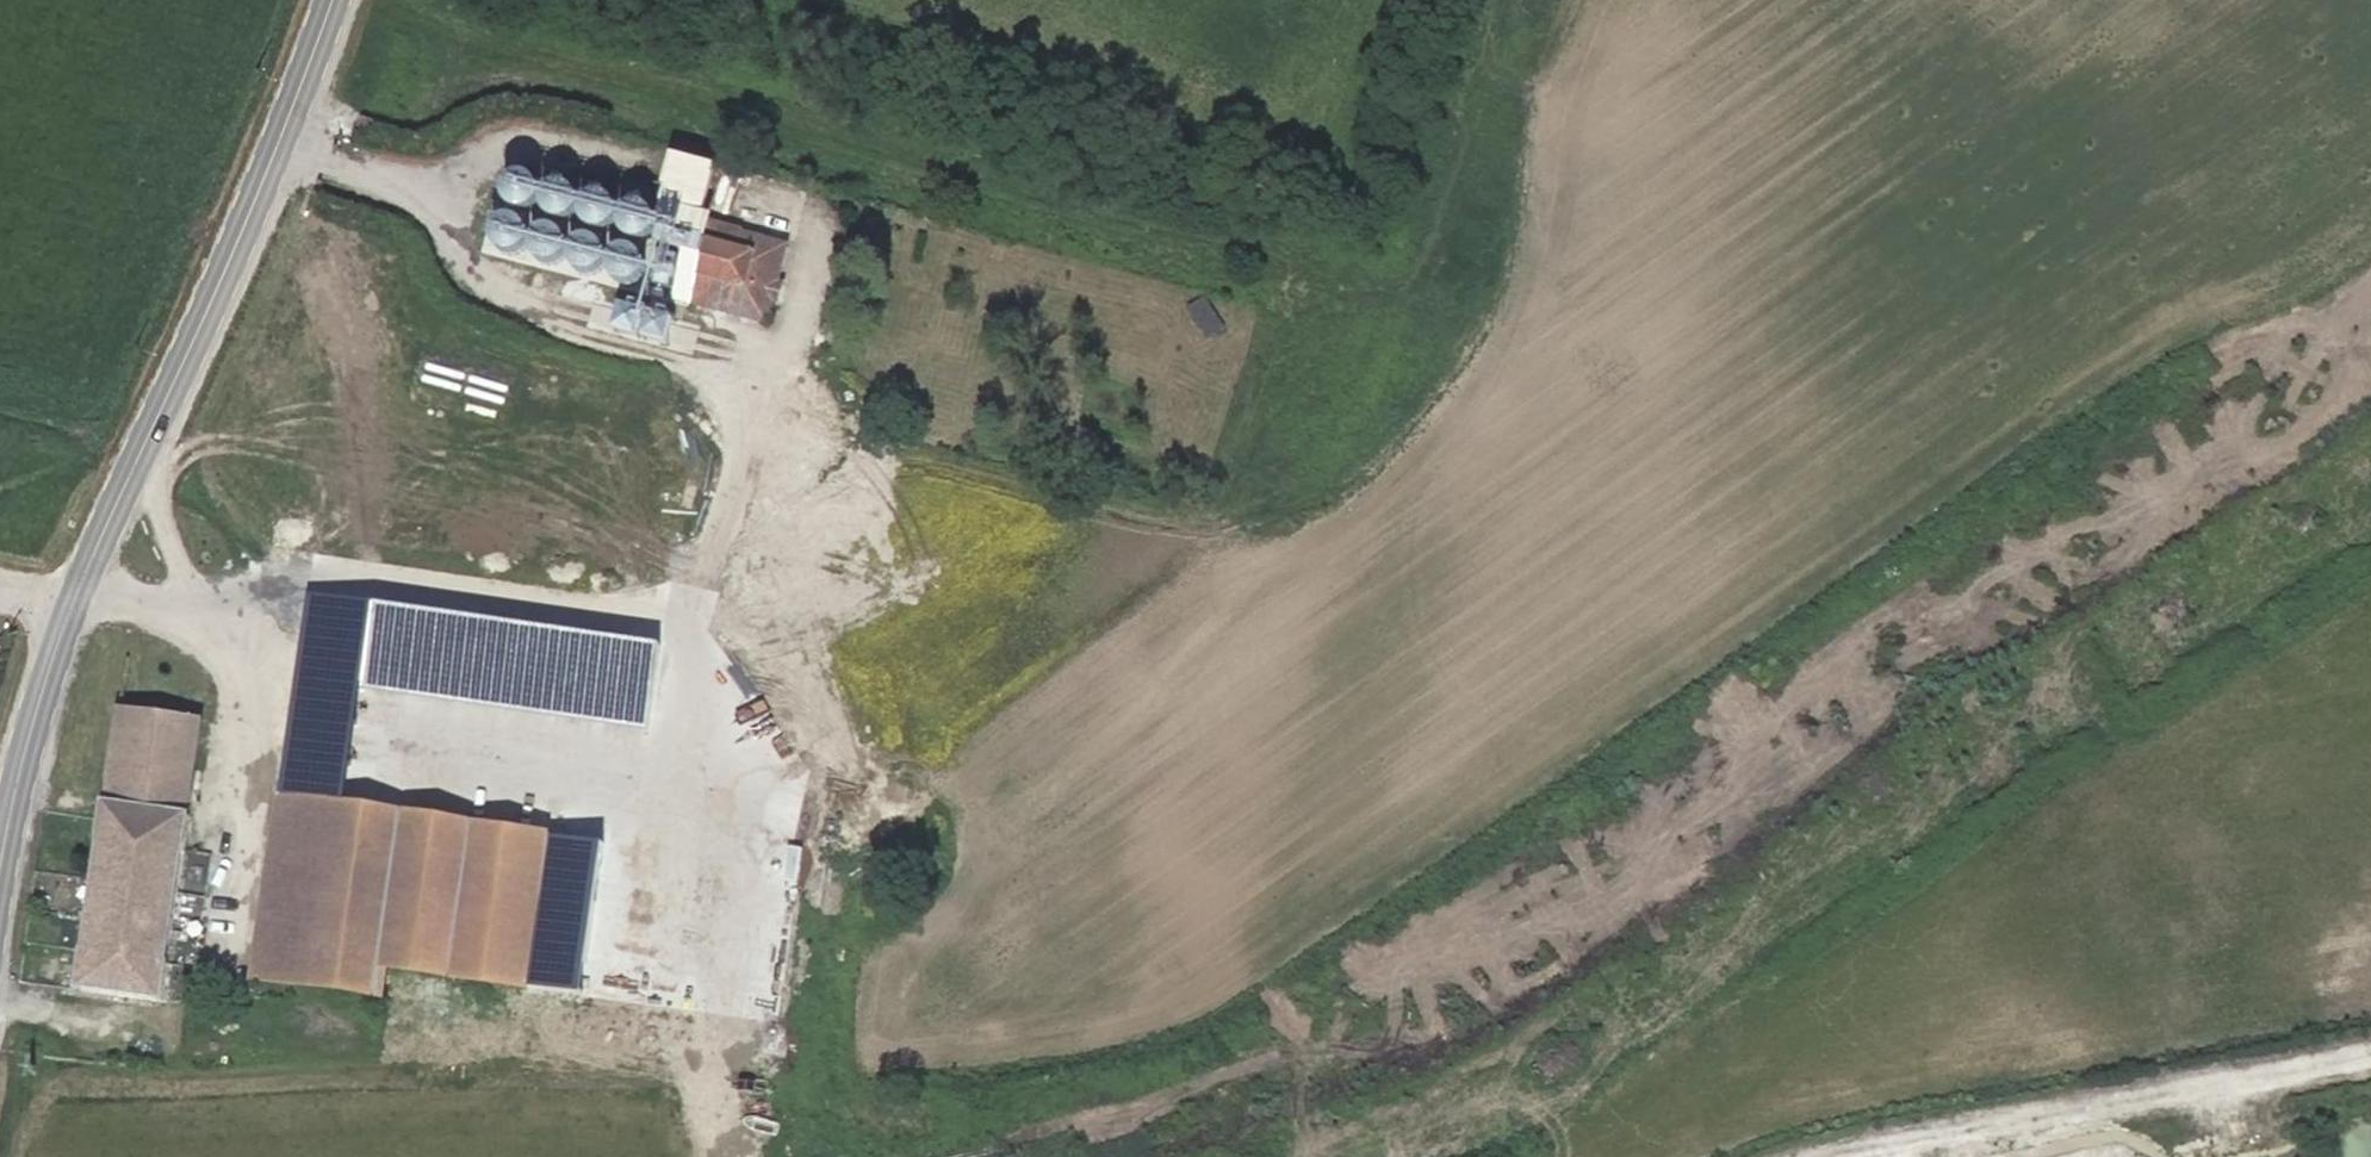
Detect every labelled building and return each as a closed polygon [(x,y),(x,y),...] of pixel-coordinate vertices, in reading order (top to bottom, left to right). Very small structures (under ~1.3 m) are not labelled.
[(490,201),(487,215),(502,219),(494,250),(578,275),(569,313),(591,319),(589,327),(629,336),(642,291),(767,324),(788,246),(516,172),(506,204),(490,201)] [(1203,295),(1184,307),(1203,337),(1222,326),(1203,295)] [(352,604),(348,632),(388,640),(393,611),(352,604)] [(117,708),(77,987),(161,997),(207,719),(117,708)] [(250,974),(381,991),(384,966),(526,984),(526,981),(546,841),(547,835),(473,821),(476,800),(321,776),(321,769),(282,763),(250,974)] [(570,987),(573,968),(590,848),(546,841),(526,981),(570,987)]
